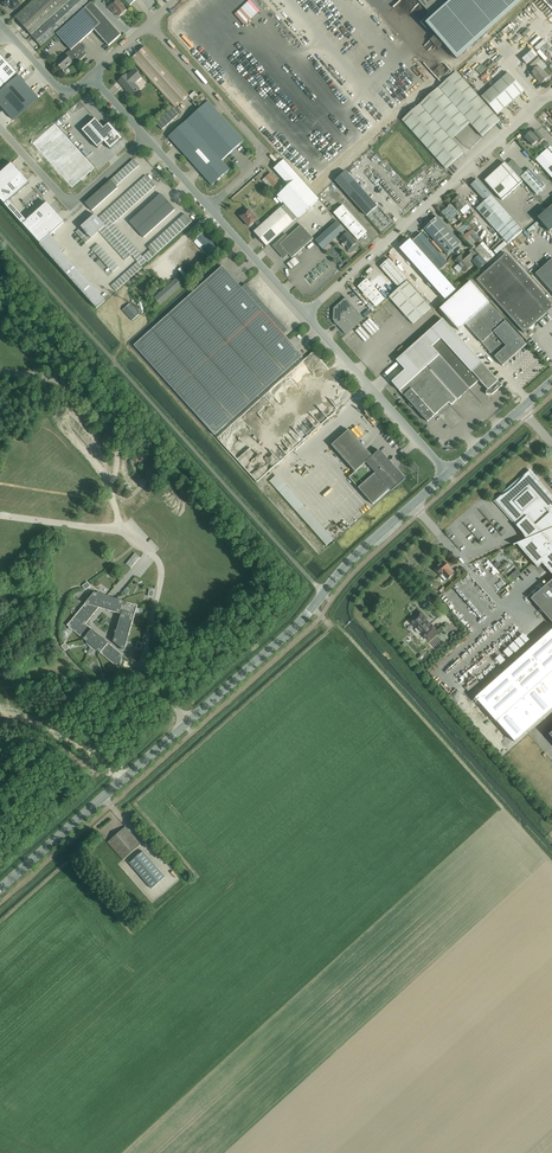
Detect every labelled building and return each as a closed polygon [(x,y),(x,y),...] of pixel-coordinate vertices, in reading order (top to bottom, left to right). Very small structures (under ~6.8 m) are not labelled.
[(20,4),(16,0),(2,0),(1,1),(6,8),(10,5),(14,9),(20,4)] [(16,19),(31,36),(54,15),(71,0),(37,0),(16,19)] [(54,16),(32,36),(41,47),(90,3),(87,0),(72,0),(54,16)] [(127,10),(121,4),(122,3),(120,0),(117,0),(109,7),(113,11),(114,10),(120,16),(127,10)] [(431,16),(424,22),(431,29),(456,57),(520,0),(417,0),(431,16)] [(76,59),(79,62),(87,54),(83,50),(85,49),(79,43),(94,30),(109,46),(121,35),(92,3),(57,34),(70,50),(69,51),(76,59)] [(189,96),(145,47),(138,53),(182,102),(189,96)] [(533,49),(522,59),(527,64),(537,55),(533,49)] [(76,59),(69,51),(65,54),(56,63),(63,71),(73,62),(72,62),(76,59)] [(131,59),(175,108),(182,102),(138,53),(131,59)] [(18,74),(0,56),(0,92),(18,74)] [(541,84),(548,78),(536,64),(540,61),(536,57),(528,64),(533,70),(530,73),(541,84)] [(126,75),(119,82),(132,96),(139,89),(134,83),(141,77),(134,69),(127,76),(126,75)] [(463,154),(451,140),(470,124),(482,137),(500,121),(456,72),(402,121),(445,170),(463,154)] [(524,92),(508,74),(481,97),(497,115),(524,92)] [(0,93),(0,105),(14,120),(38,98),(19,76),(0,93)] [(188,159),(228,124),(208,102),(168,137),(188,159)] [(172,108),(155,123),(162,130),(179,115),(172,108)] [(95,119),(82,131),(98,148),(104,142),(111,150),(123,139),(109,124),(104,128),(95,119)] [(54,124),(33,146),(54,167),(75,145),(54,124)] [(228,124),(188,159),(212,186),(229,170),(222,161),(244,141),(228,124)] [(536,130),(532,134),(531,132),(524,138),(532,146),(538,141),(540,143),(544,139),(536,130)] [(76,146),(54,167),(74,187),(95,167),(76,146)] [(535,160),(551,179),(551,178),(551,155),(547,149),(535,160)] [(134,159),(131,162),(136,168),(139,165),(134,159)] [(513,159),(507,164),(512,169),(520,178),(521,177),(537,194),(546,186),(530,169),(525,173),(517,164),(513,159)] [(283,160),(283,161),(274,169),(289,186),(277,196),(285,204),(297,218),(298,219),(319,200),(283,160)] [(131,162),(128,165),(133,171),(136,168),(131,162)] [(505,163),(485,181),(502,200),(523,182),(505,163)] [(0,174),(0,200),(40,244),(50,235),(64,223),(47,203),(26,222),(8,202),(29,183),(11,164),(0,174)] [(128,165),(125,167),(130,173),(133,171),(128,165)] [(125,167),(122,170),(128,176),(130,173),(125,167)] [(122,170),(119,172),(125,178),(128,176),(122,170)] [(335,181),(343,190),(367,216),(377,207),(346,171),(335,181)] [(119,172),(117,175),(122,181),(125,178),(119,172)] [(270,173),(265,178),(273,186),(278,182),(270,173)] [(117,175),(114,177),(119,183),(122,181),(117,175)] [(114,177),(111,180),(116,186),(119,183),(114,177)] [(111,180),(107,183),(114,191),(118,188),(116,186),(111,180)] [(477,180),(471,185),(485,201),(476,209),(496,232),(496,231),(508,244),(522,231),(511,218),(491,196),(477,180)] [(107,183),(103,187),(110,194),(114,191),(107,183)] [(103,187),(100,190),(107,198),(110,194),(103,187)] [(100,190),(96,193),(103,201),(107,198),(100,190)] [(96,193),(92,197),(99,204),(103,201),(96,193)] [(161,194),(158,197),(165,205),(168,202),(161,194)] [(459,196),(452,202),(460,211),(467,205),(459,196)] [(89,200),(88,200),(95,208),(99,204),(92,197),(89,200)] [(158,197),(155,200),(162,208),(165,205),(158,197)] [(88,200),(85,203),(85,204),(92,211),(95,208),(88,200)] [(155,200),(151,202),(159,210),(162,208),(155,200)] [(151,202),(148,205),(155,213),(159,210),(151,202)] [(168,202),(165,205),(172,213),(175,210),(168,202)] [(266,246),(297,218),(285,204),(281,208),(262,225),(259,227),(254,232),(266,246)] [(148,205),(145,208),(152,216),(155,213),(148,205)] [(165,205),(162,208),(169,216),(172,213),(165,205)] [(358,240),(367,232),(343,205),(334,213),(358,240)] [(145,208),(142,211),(149,219),(152,216),(145,208)] [(162,208),(159,210),(166,218),(169,216),(162,208)] [(159,210),(155,213),(163,221),(166,218),(159,210)] [(254,222),(259,227),(262,225),(257,220),(257,219),(248,210),(241,217),(249,227),(254,222)] [(142,211),(139,214),(146,221),(149,219),(142,211)] [(155,213),(152,216),(159,224),(163,221),(155,213)] [(139,214),(136,216),(143,224),(146,221),(139,214)] [(185,214),(181,217),(189,225),(192,222),(185,214)] [(95,215),(89,221),(98,232),(99,231),(105,226),(103,224),(98,218),(95,215)] [(136,216),(133,219),(140,227),(143,224),(136,216)] [(152,216),(149,219),(156,227),(159,224),(152,216)] [(181,217),(178,220),(186,228),(189,225),(181,217)] [(461,244),(437,217),(423,229),(447,256),(461,244)] [(106,221),(103,224),(105,226),(107,228),(110,231),(110,232),(116,227),(113,224),(108,219),(106,221)] [(133,219),(129,222),(136,230),(140,227),(133,219)] [(149,219),(146,221),(153,230),(156,227),(149,219)] [(178,220),(175,222),(182,230),(186,228),(178,220)] [(89,221),(82,226),(87,232),(92,237),(98,232),(89,221)] [(146,221),(143,224),(150,232),(153,230),(146,221)] [(337,221),(315,241),(323,250),(345,230),(337,221)] [(175,222),(172,225),(179,233),(182,230),(175,222)] [(143,224),(140,227),(147,235),(150,232),(143,224)] [(172,225),(169,228),(176,236),(179,233),(172,225)] [(288,254),(292,258),(313,239),(301,225),(288,237),(285,234),(277,242),(273,246),(283,258),(286,255),(286,256),(288,254)] [(82,226),(79,229),(84,235),(87,232),(82,226)] [(105,226),(99,231),(101,234),(107,228),(105,226)] [(140,227),(136,230),(144,238),(147,235),(140,227)] [(107,228),(101,234),(104,237),(110,231),(107,228)] [(169,228),(166,231),(173,239),(176,236),(169,228)] [(79,229),(76,232),(81,238),(84,235),(79,229)] [(110,231),(104,237),(106,239),(112,234),(110,232),(110,231)] [(166,231),(163,233),(170,241),(173,239),(166,231)] [(87,232),(84,235),(89,240),(92,237),(87,232)] [(209,259),(211,257),(212,256),(212,257),(219,250),(203,232),(196,239),(202,246),(200,248),(209,259)] [(163,233),(160,236),(167,244),(170,241),(163,233)] [(350,249),(357,243),(348,233),(340,239),(343,243),(346,245),(350,249)] [(112,234),(106,239),(108,242),(114,236),(113,234),(112,234)] [(422,234),(414,242),(433,262),(440,271),(448,264),(441,255),(422,234)] [(40,244),(40,245),(46,252),(57,242),(50,235),(40,244)] [(84,235),(81,238),(85,243),(89,240),(84,235)] [(114,236),(108,242),(111,244),(117,239),(115,237),(114,236)] [(160,236),(157,239),(164,247),(167,244),(160,236)] [(117,239),(111,244),(113,247),(119,242),(117,239)] [(157,239),(154,242),(161,250),(164,247),(157,239)] [(57,242),(46,252),(52,259),(61,251),(63,249),(57,242)] [(119,242),(113,247),(116,250),(122,244),(120,242),(119,242)] [(154,242),(151,244),(158,252),(161,250),(154,242)] [(98,244),(92,250),(95,253),(101,247),(98,244)] [(122,244),(116,250),(118,252),(124,247),(122,245),(122,244)] [(151,244),(148,247),(150,250),(155,255),(158,252),(151,244)] [(101,247),(95,253),(97,255),(103,250),(101,247)] [(124,247),(118,252),(120,255),(126,250),(124,247)] [(103,250),(97,255),(100,258),(106,253),(103,250)] [(126,250),(120,255),(123,258),(129,252),(127,250),(126,250)] [(61,251),(52,259),(57,264),(65,256),(61,251)] [(458,264),(454,268),(458,272),(462,269),(465,272),(471,266),(468,262),(473,258),(468,251),(463,256),(462,255),(456,261),(458,264)] [(129,252),(123,258),(125,260),(131,255),(129,253),(129,252)] [(106,253),(100,258),(102,261),(108,255),(106,253)] [(139,253),(134,258),(138,262),(141,266),(146,261),(142,257),(139,253)] [(477,280),(524,333),(529,329),(533,330),(535,324),(551,309),(551,304),(507,253),(477,280)] [(423,254),(413,264),(428,281),(439,272),(423,254)] [(108,255),(102,261),(105,264),(111,258),(108,255)] [(393,255),(390,258),(399,268),(402,265),(393,255)] [(479,255),(472,261),(480,269),(486,263),(479,255)] [(65,256),(57,264),(61,269),(70,261),(65,256)] [(111,258),(105,264),(107,267),(114,261),(111,258)] [(290,262),(286,264),(291,270),(294,267),(300,263),(295,258),(290,262)] [(407,279),(389,258),(380,267),(398,287),(407,279)] [(535,274),(551,293),(551,259),(535,274)] [(70,261),(61,269),(65,274),(74,266),(70,261)] [(114,261),(107,267),(110,269),(116,264),(114,261)] [(116,264),(110,269),(112,272),(119,267),(116,264)] [(74,266),(65,274),(70,279),(79,271),(74,266)] [(222,267),(134,346),(215,435),(303,356),(222,267)] [(79,271),(70,279),(74,284),(83,276),(79,271)] [(83,276),(74,284),(79,289),(87,281),(83,276)] [(154,298),(160,305),(182,286),(176,278),(154,298)] [(382,296),(370,283),(366,279),(358,287),(373,304),(382,296)] [(87,281),(79,289),(83,294),(92,286),(87,281)] [(407,281),(389,297),(413,324),(431,308),(407,281)] [(92,286),(83,294),(87,299),(96,291),(92,286)] [(96,291),(87,299),(92,303),(101,296),(96,291)] [(92,303),(96,308),(105,301),(101,296),(92,303)] [(334,308),(333,320),(346,334),(371,311),(361,300),(354,307),(345,298),(334,308)] [(132,321),(139,315),(130,304),(123,310),(132,321)] [(466,325),(475,335),(503,366),(526,345),(489,304),(466,325)] [(405,370),(392,382),(395,386),(404,396),(423,418),(427,422),(437,413),(449,403),(451,405),(457,400),(449,392),(450,391),(458,400),(461,396),(466,392),(469,389),(469,388),(470,389),(479,381),(479,380),(472,372),(482,363),(442,319),(432,328),(396,361),(405,370)] [(482,363),(472,372),(488,390),(486,391),(486,395),(492,395),(502,386),(482,363)] [(403,477),(379,450),(372,457),(349,430),(331,445),(355,472),(349,477),(373,505),(403,477)] [(495,501),(529,539),(514,545),(515,545),(517,544),(537,568),(542,563),(551,575),(551,496),(529,471),(524,476),(520,481),(516,485),(511,489),(506,493),(501,496),(495,501)] [(277,475),(270,481),(326,545),(333,539),(277,475)] [(448,569),(450,568),(445,562),(441,564),(438,566),(438,567),(435,570),(441,576),(443,574),(448,580),(453,575),(448,569)] [(91,586),(88,582),(82,586),(85,590),(91,586)] [(85,624),(99,608),(121,614),(113,642),(115,643),(122,649),(123,649),(124,649),(125,649),(125,648),(126,646),(126,647),(128,643),(127,642),(135,612),(136,612),(138,608),(137,608),(137,605),(104,596),(104,594),(98,592),(97,594),(94,593),(78,612),(77,612),(75,615),(75,616),(67,626),(69,628),(72,631),(73,630),(87,642),(86,643),(90,648),(96,651),(97,650),(119,669),(120,664),(121,665),(122,661),(121,660),(123,655),(85,624)] [(431,637),(437,632),(432,626),(431,627),(429,624),(430,624),(427,620),(426,621),(424,619),(425,618),(420,612),(414,618),(415,619),(412,622),(415,626),(416,626),(417,628),(415,629),(415,630),(418,634),(419,634),(421,632),(423,634),(422,634),(426,639),(430,636),(431,637)] [(66,651),(69,649),(69,648),(65,643),(61,646),(66,651)] [(136,668),(133,672),(138,676),(138,677),(143,681),(146,677),(145,676),(141,673),(141,672),(137,669),(136,668)] [(125,827),(107,842),(123,860),(141,845),(125,827)] [(143,851),(129,863),(152,889),(165,877),(143,851)]
